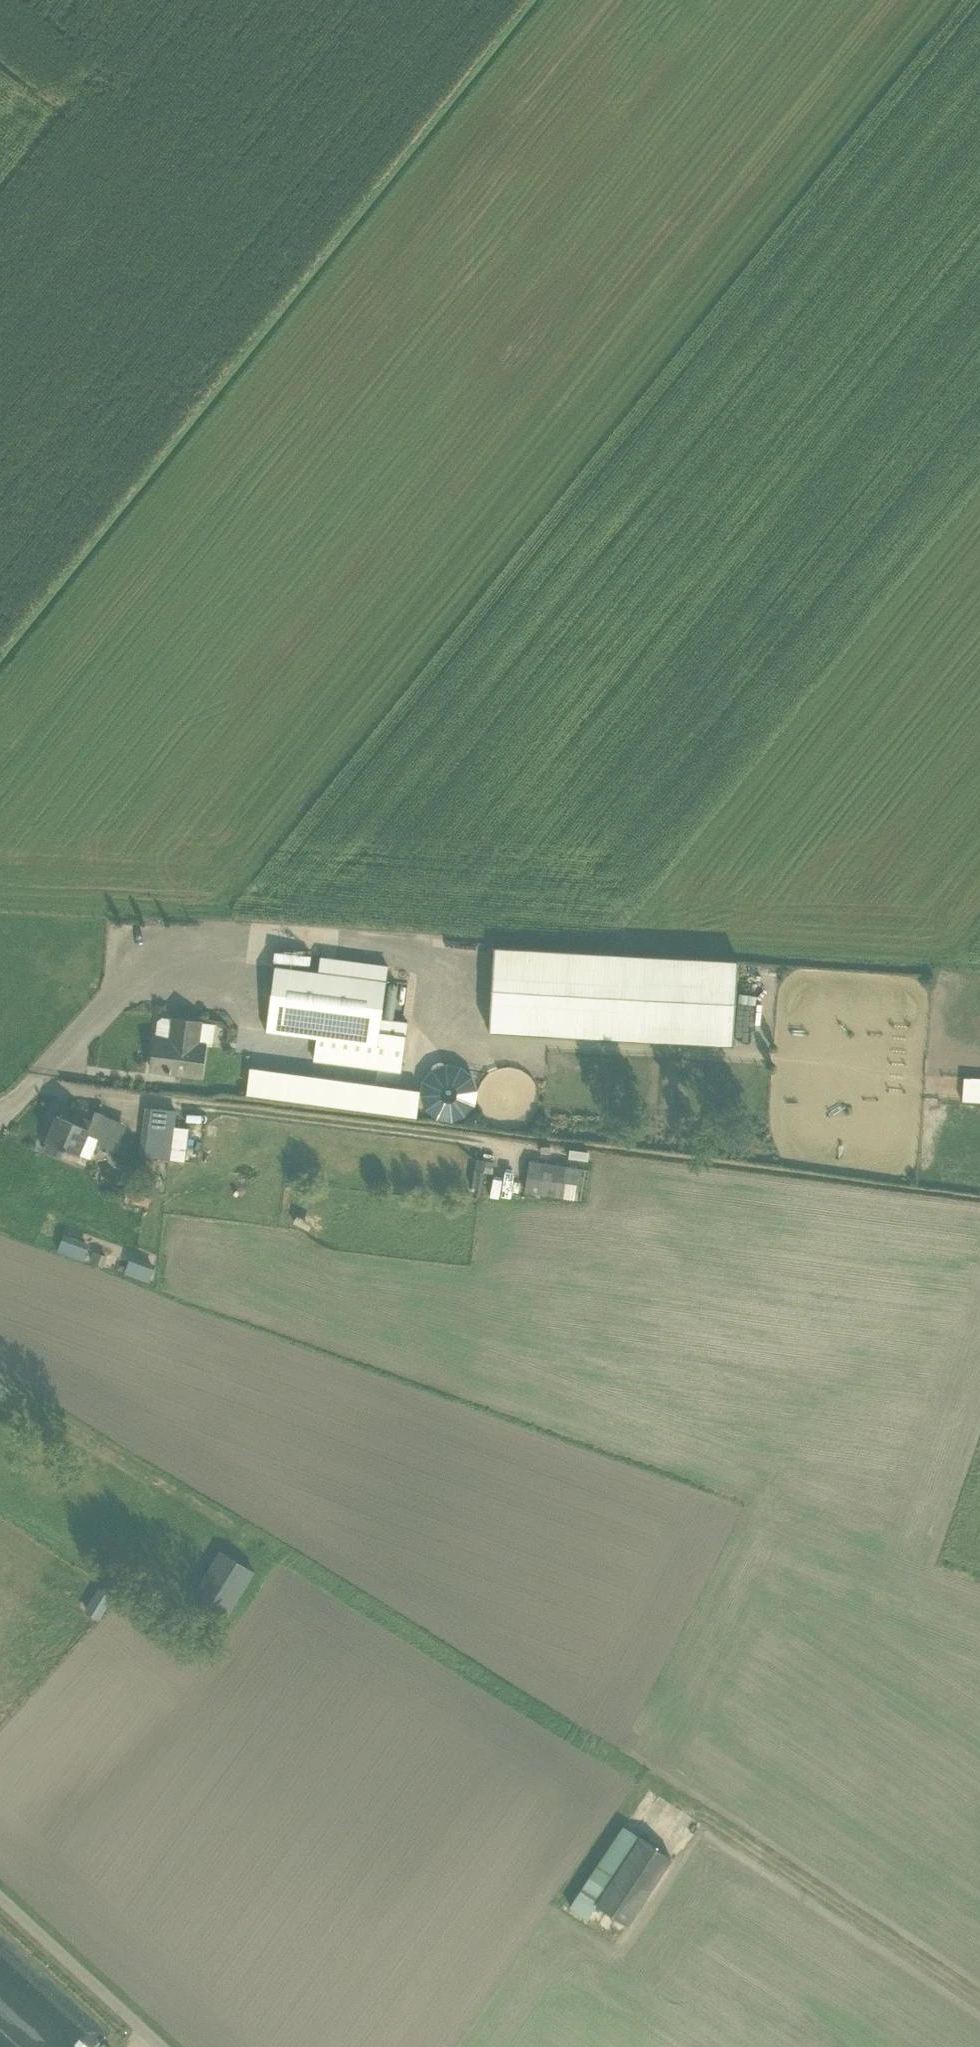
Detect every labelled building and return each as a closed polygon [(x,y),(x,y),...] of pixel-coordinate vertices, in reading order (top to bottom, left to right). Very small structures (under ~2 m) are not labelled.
[(631,954),(568,1036),(732,1046),(737,960),(631,954)] [(324,956),(322,969),(322,971),(276,966),(268,1030),(315,1036),(313,1060),(401,1071),(407,1021),(380,1018),(386,964),(324,956)] [(157,1022),(155,1037),(151,1069),(201,1074),(205,1043),(197,1042),(200,1020),(174,1017),(173,1019),(163,1018),(157,1022)] [(248,1095),(419,1112),(422,1085),(251,1068),(248,1095)] [(964,1100),(979,1100),(979,1076),(965,1075),(964,1100)] [(170,1158),(175,1109),(151,1107),(146,1156),(170,1158)] [(61,1156),(65,1147),(91,1157),(98,1138),(119,1146),(125,1129),(117,1126),(119,1121),(95,1111),(88,1128),(57,1115),(47,1139),(48,1139),(44,1149),(61,1156)] [(524,1190),(585,1198),(589,1170),(581,1168),(581,1166),(528,1159),(524,1190)] [(494,1161),(486,1160),(484,1172),(493,1173),(494,1161)] [(128,1187),(125,1201),(148,1205),(151,1191),(128,1187)] [(57,1249),(77,1256),(83,1240),(63,1233),(57,1249)] [(93,1253),(91,1262),(105,1267),(108,1257),(93,1253)] [(131,1257),(125,1274),(148,1282),(154,1264),(131,1257)] [(194,1593),(228,1613),(254,1569),(220,1548),(194,1593)] [(100,1586),(86,1609),(99,1617),(113,1594),(100,1586)] [(634,1917),(638,1920),(651,1902),(646,1899),(673,1858),(624,1826),(569,1907),(618,1939),(634,1917)]
